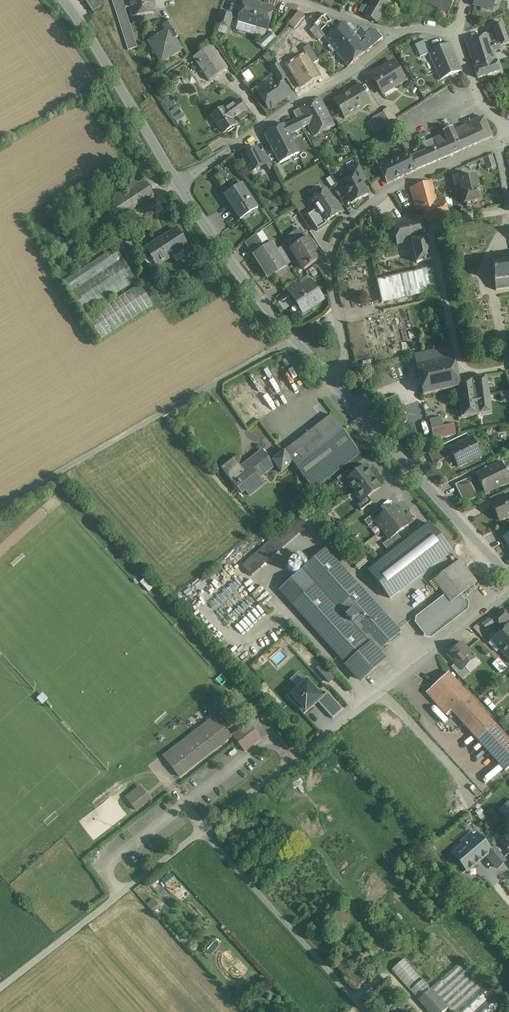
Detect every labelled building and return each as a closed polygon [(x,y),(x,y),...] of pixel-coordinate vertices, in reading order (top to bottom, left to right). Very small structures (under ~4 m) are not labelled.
[(92,12),(102,6),(99,0),(84,0),(92,12)] [(128,52),(137,49),(125,10),(127,9),(126,6),(129,5),(128,0),(111,0),(128,52)] [(129,5),(132,18),(133,18),(141,16),(154,14),(152,0),(128,0),(129,5)] [(245,0),(244,0),(237,21),(267,30),(273,8),(245,0)] [(370,8),(381,15),(390,0),(375,0),(370,8)] [(437,9),(435,13),(445,18),(455,0),(418,0),(437,9)] [(473,5),(492,9),(494,0),(475,0),(473,5)] [(362,3),(358,12),(364,15),(368,7),(362,3)] [(381,15),(370,8),(365,17),(376,24),(381,15)] [(297,24),(304,15),(298,10),(291,19),(297,24)] [(232,15),(221,12),(217,24),(228,27),(232,15)] [(327,15),(314,26),(325,39),(338,29),(327,15)] [(141,16),(133,18),(134,24),(142,23),(141,16)] [(172,20),(162,27),(166,32),(169,30),(175,39),(182,35),(172,20)] [(338,29),(325,39),(329,44),(333,49),(352,33),(346,25),(344,23),(338,29)] [(491,45),(494,52),(502,49),(501,46),(508,43),(508,41),(502,23),(493,27),(498,42),(491,45)] [(376,31),(349,25),(346,25),(352,33),(361,44),(376,31)] [(166,32),(148,43),(153,51),(152,55),(156,55),(161,63),(182,50),(175,39),(169,30),(166,32)] [(376,31),(361,44),(367,51),(382,38),(376,31)] [(258,45),(263,51),(276,39),(271,33),(258,45)] [(352,33),(333,49),(329,44),(326,45),(333,53),(335,51),(348,67),(367,51),(361,44),(352,33)] [(488,35),(466,42),(475,69),(474,69),(477,78),(500,71),(494,52),(491,45),(488,35)] [(426,41),(415,45),(420,57),(429,54),(429,53),(431,52),(426,41)] [(431,52),(429,53),(429,54),(432,61),(435,67),(440,80),(461,71),(450,44),(431,52)] [(211,46),(193,59),(209,82),(227,69),(211,46)] [(394,63),(372,76),(382,94),(405,81),(394,63)] [(286,78),(277,64),(271,68),(280,82),(286,78)] [(277,82),(258,94),(269,109),(272,109),(275,107),(275,105),(287,97),(277,82)] [(360,85),(333,100),(344,119),(371,104),(360,85)] [(319,99),(294,113),(298,120),(302,129),(308,125),(328,115),(319,99)] [(226,110),(224,108),(210,117),(223,136),(237,126),(233,120),(237,117),(240,121),(247,117),(244,112),(247,111),(240,100),(226,110)] [(169,114),(178,128),(187,122),(177,108),(169,114)] [(389,108),(382,112),(383,113),(389,123),(396,119),(389,108)] [(383,113),(372,120),(378,130),(389,123),(383,113)] [(328,115),(308,125),(314,137),(334,126),(328,115)] [(469,124),(453,131),(461,151),(492,137),(483,118),(469,124)] [(298,120),(292,123),(292,122),(284,126),(289,135),(297,132),(297,131),(302,129),(298,120)] [(284,125),(264,135),(272,149),(291,139),(289,135),(284,126),(284,125)] [(425,151),(411,158),(417,170),(461,151),(453,131),(452,128),(443,132),(444,135),(434,139),(437,146),(425,151)] [(291,139),(272,149),(280,164),(299,154),(291,139)] [(209,147),(197,154),(201,161),(213,154),(209,147)] [(257,149),(242,157),(251,173),(265,165),(257,149)] [(416,170),(407,154),(393,161),(401,177),(416,170)] [(482,159),(485,170),(496,166),(493,155),(482,159)] [(393,161),(378,168),(387,184),(401,177),(393,161)] [(359,165),(348,170),(352,178),(358,175),(362,183),(367,181),(359,165)] [(139,172),(123,182),(129,191),(145,181),(139,172)] [(352,178),(342,183),(352,203),(368,195),(362,183),(358,175),(352,178)] [(476,177),(459,180),(461,191),(464,205),(465,205),(466,207),(472,206),(472,203),(481,201),(478,187),(476,177)] [(129,191),(117,200),(126,214),(154,196),(145,181),(129,191)] [(431,181),(410,189),(417,210),(423,209),(426,222),(448,217),(444,197),(437,199),(431,181)] [(242,185),(224,196),(240,221),(241,220),(239,217),(254,208),(256,210),(257,210),(242,185)] [(340,213),(338,209),(326,191),(311,201),(325,223),(340,213)] [(117,200),(104,208),(113,222),(126,214),(117,200)] [(104,208),(97,213),(106,226),(113,222),(104,208)] [(421,216),(399,221),(404,244),(412,242),(411,241),(426,238),(421,216)] [(176,230),(146,249),(150,256),(157,266),(187,247),(176,230)] [(304,241),(297,232),(289,239),(290,250),(297,261),(314,249),(307,239),(304,241)] [(256,235),(245,243),(251,253),(262,246),(256,235)] [(426,238),(411,241),(412,242),(416,263),(431,260),(426,238)] [(272,243),(252,255),(267,279),(286,267),(272,243)] [(115,247),(63,281),(70,293),(122,259),(115,247)] [(314,249),(297,261),(303,272),(321,260),(314,249)] [(492,257),(496,290),(508,289),(508,254),(492,257)] [(150,256),(144,260),(151,270),(157,266),(150,256)] [(122,259),(70,293),(84,315),(137,280),(122,259)] [(432,268),(377,280),(384,312),(439,299),(432,268)] [(311,282),(303,288),(301,287),(300,289),(291,296),(303,313),(310,308),(314,309),(315,305),(322,300),(311,282)] [(298,283),(287,290),(291,296),(300,289),(301,287),(298,283)] [(139,284),(86,318),(101,340),(153,306),(139,284)] [(279,302),(283,309),(293,303),(289,296),(279,302)] [(451,348),(414,356),(417,368),(454,360),(451,348)] [(417,368),(418,373),(423,396),(457,388),(459,387),(459,384),(454,360),(417,368)] [(486,377),(459,384),(459,387),(457,388),(461,418),(491,414),(486,377)] [(508,399),(508,394),(508,390),(499,391),(500,400),(508,399)] [(360,453),(331,415),(283,452),(292,463),(313,490),(360,453)] [(430,419),(432,438),(456,436),(454,424),(443,425),(442,417),(430,419)] [(471,437),(448,449),(458,468),(481,456),(471,437)] [(440,446),(427,452),(430,458),(443,452),(440,446)] [(261,450),(240,467),(234,459),(221,469),(241,495),(245,491),(249,496),(264,484),(259,478),(274,466),(261,450)] [(276,458),(272,461),(281,472),(292,463),(283,452),(276,458)] [(443,452),(430,458),(433,465),(446,458),(443,452)] [(476,475),(485,494),(508,482),(508,479),(501,462),(476,475)] [(352,477),(346,481),(354,491),(372,477),(364,467),(352,477)] [(348,471),(337,479),(341,485),(346,481),(352,477),(348,471)] [(372,477),(354,491),(362,501),(362,502),(368,497),(380,488),(372,477)] [(469,478),(455,485),(465,504),(478,497),(469,478)] [(491,505),(499,521),(508,516),(508,496),(491,505)] [(368,497),(362,502),(362,501),(356,505),(361,511),(372,503),(368,497)] [(382,515),(375,521),(382,530),(401,516),(394,506),(382,515)] [(378,510),(364,521),(368,527),(375,521),(382,515),(378,510)] [(401,516),(382,530),(389,540),(390,540),(397,534),(408,525),(401,516)] [(297,517),(251,558),(261,569),(307,528),(297,517)] [(430,524),(369,572),(390,599),(451,551),(430,524)] [(397,534),(390,540),(389,540),(382,545),(387,550),(401,539),(397,534)] [(358,540),(353,545),(357,550),(362,546),(358,540)] [(362,546),(357,550),(361,555),(366,551),(362,546)] [(400,633),(325,550),(303,570),(316,585),(293,606),(361,681),(385,660),(378,652),(400,633)] [(460,560),(434,580),(444,594),(416,616),(415,623),(424,635),(431,635),(466,609),(466,603),(460,595),(477,583),(460,560)] [(493,617),(501,626),(508,619),(508,615),(503,608),(493,617)] [(493,639),(508,658),(508,625),(493,639)] [(475,658),(462,643),(448,655),(456,664),(462,670),(465,668),(475,658)] [(506,670),(497,661),(493,665),(501,674),(506,670)] [(323,662),(316,668),(329,683),(336,677),(323,662)] [(465,668),(462,670),(456,664),(451,668),(463,680),(470,674),(465,668)] [(448,673),(426,693),(447,716),(451,711),(505,771),(508,768),(508,741),(448,673)] [(307,679),(288,696),(303,714),(318,701),(323,696),(307,679)] [(323,696),(318,701),(332,717),(342,709),(327,692),(323,696)] [(37,698),(42,703),(47,698),(43,693),(37,698)] [(218,700),(210,706),(214,712),(223,706),(218,700)] [(208,729),(166,761),(179,777),(231,737),(218,721),(216,722),(213,718),(205,724),(208,729)] [(261,739),(249,723),(232,736),(236,741),(245,752),(261,739)] [(129,801),(143,791),(139,786),(125,797),(129,801)] [(143,791),(129,801),(136,810),(150,800),(146,795),(143,791)] [(504,815),(508,812),(508,801),(500,805),(504,815)] [(491,851),(477,835),(453,855),(467,871),(491,851)] [(341,908),(332,917),(340,926),(349,917),(341,908)] [(364,979),(342,955),(333,963),(355,988),(364,979)] [(419,1000),(431,989),(403,959),(392,970),(419,1000)] [(431,989),(448,1008),(452,1011),(454,1011),(484,986),(462,961),(431,989)] [(454,1011),(494,1011),(502,1005),(485,985),(484,986),(454,1011)] [(431,989),(419,1000),(418,1000),(429,1011),(443,1011),(448,1008),(431,989)]
